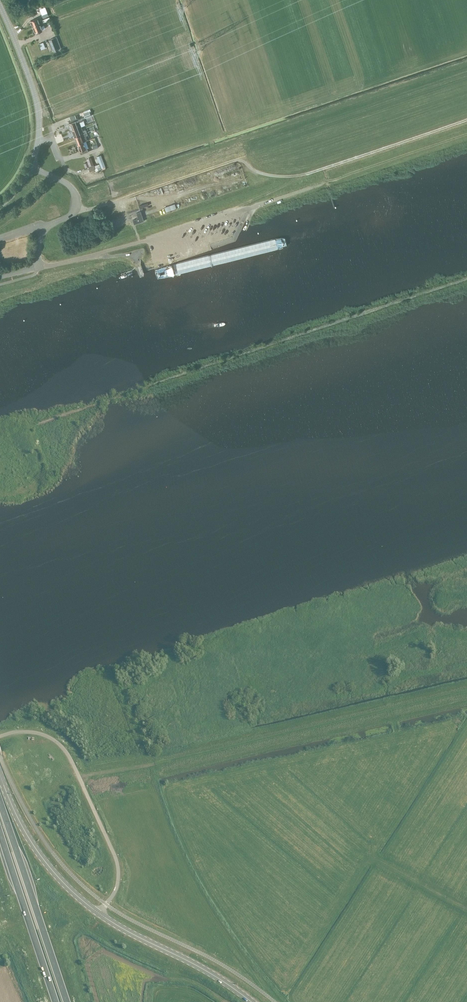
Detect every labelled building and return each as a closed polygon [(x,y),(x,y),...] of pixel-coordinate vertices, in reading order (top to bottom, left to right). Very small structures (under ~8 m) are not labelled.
[(33,26),(43,23),(50,20),(49,17),(42,20),(39,21),(38,18),(31,20),(33,26)] [(43,23),(33,26),(35,32),(45,28),(43,23)] [(53,51),(59,49),(55,38),(49,40),(53,51)] [(82,121),(81,119),(81,118),(78,119),(78,117),(69,121),(72,130),(81,127),(80,122),(82,121)] [(75,137),(87,133),(86,130),(83,131),(81,127),(72,130),(75,137)] [(87,133),(75,137),(77,144),(83,142),(88,140),(86,136),(88,135),(87,133)] [(83,142),(77,144),(81,154),(89,151),(87,148),(86,149),(83,142)] [(99,164),(101,168),(105,167),(101,155),(97,157),(99,164)] [(175,204),(164,207),(166,212),(176,208),(175,204)] [(144,221),(143,218),(141,211),(140,211),(136,213),(138,218),(133,220),(134,224),(144,221)]
